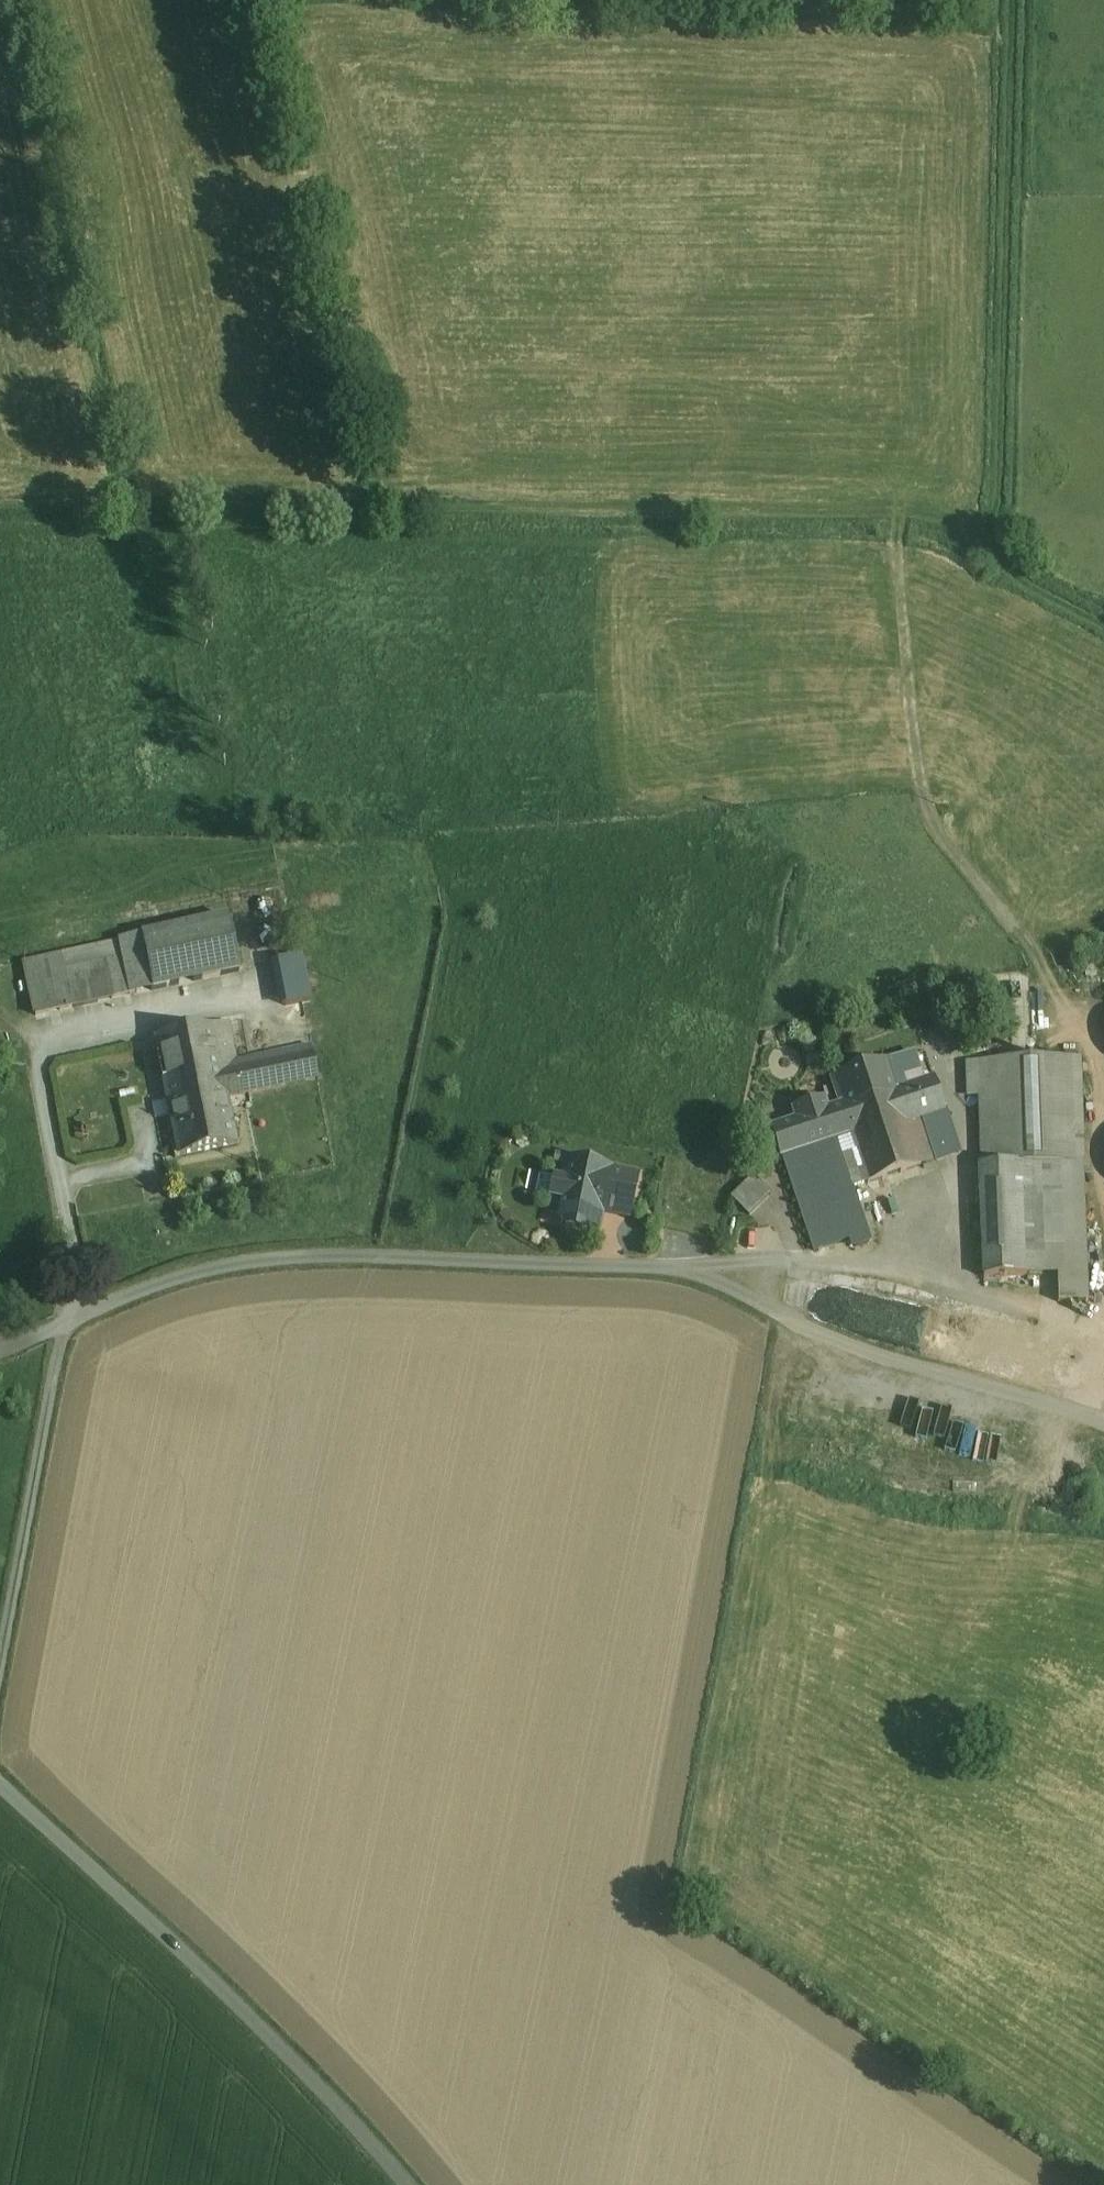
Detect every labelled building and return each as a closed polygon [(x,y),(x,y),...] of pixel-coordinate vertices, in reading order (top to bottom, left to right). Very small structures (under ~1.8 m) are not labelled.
[(228,919),(23,962),(35,1016),(241,972),(228,919)] [(311,999),(303,957),(277,962),(285,1004),(311,999)] [(238,1071),(228,1025),(211,1029),(222,1074),(238,1071)] [(211,1029),(156,1041),(182,1156),(237,1144),(227,1098),(222,1074),(211,1029)] [(912,1052),(885,1061),(891,1079),(918,1070),(912,1052)] [(312,1054),(238,1071),(243,1094),(317,1078),(312,1054)] [(1079,1060),(968,1064),(969,1081),(980,1080),(984,1164),(1083,1160),(1079,1060)] [(885,1061),(832,1079),(840,1105),(850,1133),(867,1185),(920,1168),(908,1130),(898,1100),(897,1097),(891,1079),(885,1061)] [(238,1071),(222,1074),(227,1098),(243,1094),(238,1071)] [(937,1084),(897,1097),(898,1100),(908,1130),(948,1117),(937,1084)] [(818,1102),(794,1110),(797,1120),(826,1110),(823,1100),(817,1102),(818,1102)] [(797,1120),(773,1128),(782,1156),(783,1156),(797,1151),(836,1138),(850,1133),(840,1105),(826,1110),(797,1120)] [(836,1138),(797,1151),(829,1245),(866,1233),(836,1138)] [(829,1245),(797,1151),(783,1156),(814,1250),(829,1245)] [(984,1164),(980,1165),(984,1277),(1057,1274),(1058,1302),(1088,1300),(1083,1160),(984,1164)] [(605,1198),(632,1203),(638,1176),(566,1161),(562,1181),(555,1179),(551,1198),(558,1199),(554,1219),(599,1228),(603,1212),(605,1212),(605,1210),(603,1210),(605,1198)] [(754,1174),(733,1196),(753,1214),(773,1191),(754,1174)] [(936,1405),(937,1381),(892,1378),(891,1402),(936,1405)]
